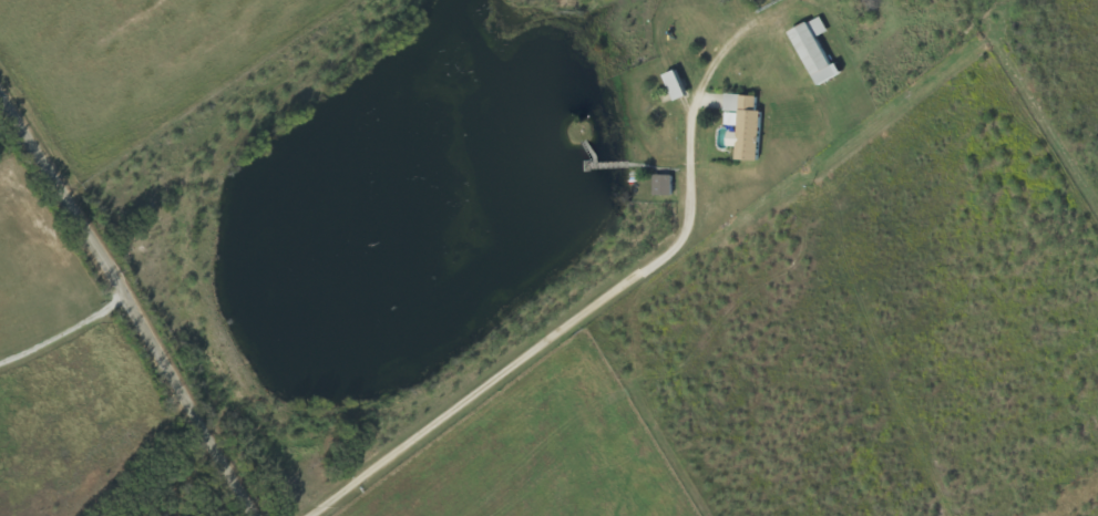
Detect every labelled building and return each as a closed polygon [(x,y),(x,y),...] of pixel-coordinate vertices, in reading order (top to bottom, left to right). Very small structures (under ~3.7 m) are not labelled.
[(814,38),(826,33),(819,17),(787,32),(813,88),(839,76),(833,63),(826,66),(814,38)] [(686,97),(678,70),(662,75),(671,102),(686,97)] [(755,162),(758,112),(754,112),(755,97),(723,95),(722,112),(736,113),(735,133),(725,133),(724,148),(734,148),(733,161),(755,162)] [(670,196),(670,177),(652,177),(652,196),(670,196)]
